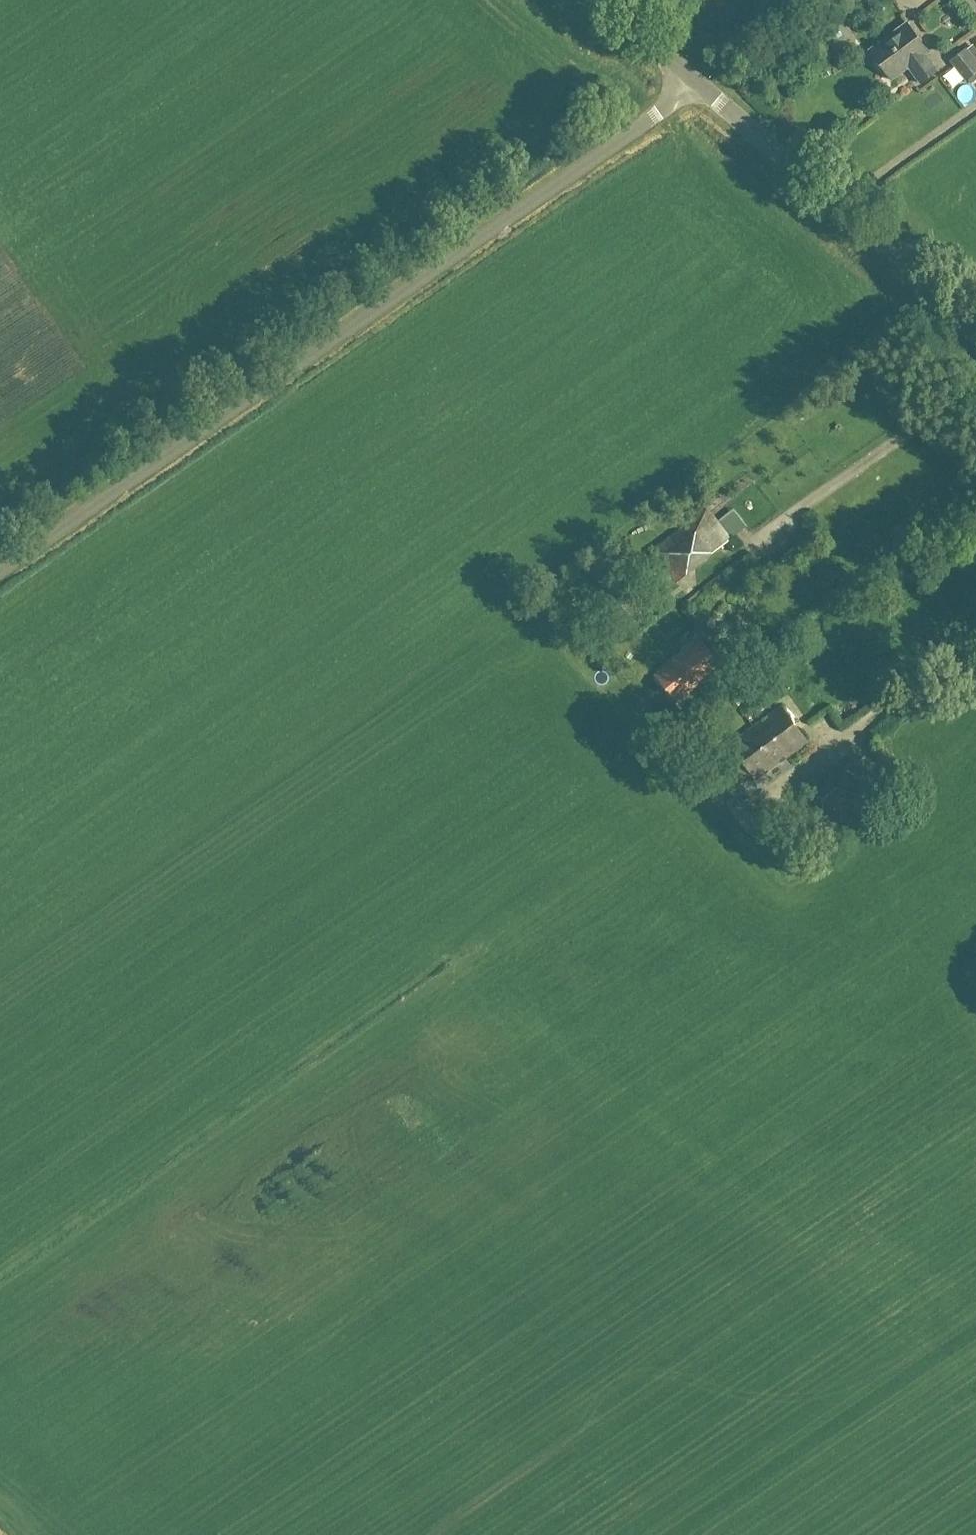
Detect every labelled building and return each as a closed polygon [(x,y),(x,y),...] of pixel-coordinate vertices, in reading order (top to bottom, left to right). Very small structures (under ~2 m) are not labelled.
[(920,84),(938,70),(926,55),(928,53),(906,23),(869,51),(892,81),(908,68),(920,84)] [(966,50),(951,61),(966,81),(975,73),(975,63),(966,50)] [(675,584),(732,539),(707,507),(650,552),(675,584)] [(634,619),(652,601),(617,565),(598,583),(634,619)] [(655,676),(676,702),(721,666),(700,639),(655,676)] [(756,780),(789,756),(807,742),(781,707),(730,744),(756,780)] [(889,804),(882,795),(857,759),(794,801),(819,836),(848,815),(853,811),(855,814),(862,810),(868,816),(889,804)]
